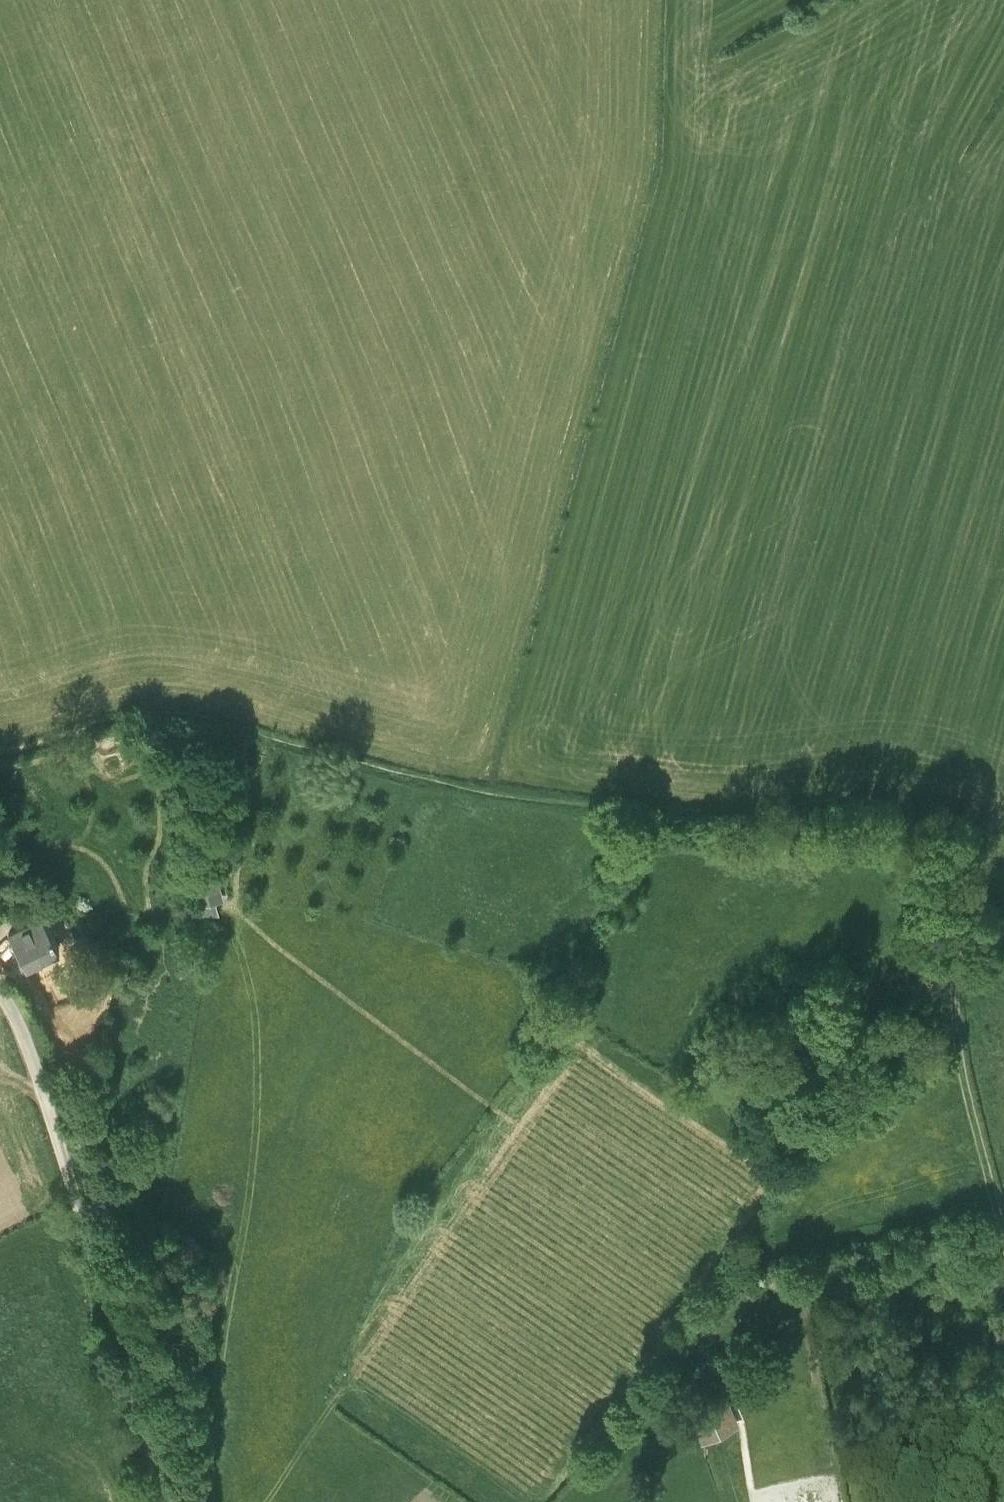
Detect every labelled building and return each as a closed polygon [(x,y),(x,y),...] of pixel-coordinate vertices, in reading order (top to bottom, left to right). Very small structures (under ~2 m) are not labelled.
[(222,899),(218,881),(204,883),(205,888),(195,891),(200,905),(222,899)] [(45,916),(43,918),(41,916),(8,933),(26,967),(59,950),(57,947),(61,945),(65,940),(65,932),(59,920),(53,917),(45,916)] [(583,1025),(573,1017),(560,1030),(566,1036),(574,1035),(583,1025)] [(702,1443),(740,1425),(725,1394),(687,1412),(702,1443)]
